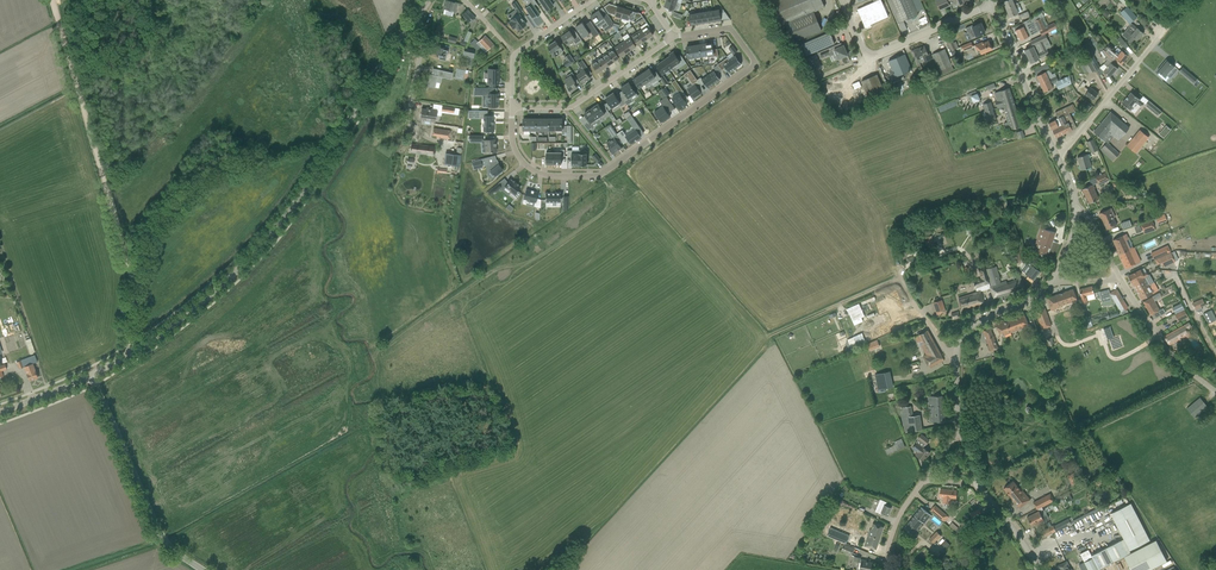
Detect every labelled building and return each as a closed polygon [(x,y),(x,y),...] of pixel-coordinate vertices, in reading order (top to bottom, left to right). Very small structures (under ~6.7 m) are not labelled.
[(458,3),(446,0),(445,0),(442,8),(446,9),(444,14),(450,15),(451,11),(455,12),(458,3)] [(523,0),(527,6),(525,8),(532,19),(536,16),(537,17),(540,14),(533,5),(535,4),(535,5),(537,4),(534,0),(524,0),(523,0)] [(545,10),(547,8),(548,9),(551,7),(551,6),(552,5),(549,0),(539,0),(545,10)] [(664,6),(677,11),(679,4),(676,3),(667,0),(666,0),(664,6)] [(813,12),(824,7),(821,0),(772,0),(770,1),(780,26),(785,24),(813,12)] [(865,28),(871,25),(870,24),(888,16),(881,0),(878,0),(862,7),(865,12),(860,15),(865,28)] [(898,23),(903,21),(918,14),(916,9),(913,2),(912,0),(888,0),(893,11),(898,23)] [(947,1),(950,0),(938,0),(936,1),(937,4),(940,10),(949,6),(947,1)] [(1006,8),(1014,5),(1014,4),(1012,0),(1007,0),(1003,2),(1006,8)] [(1050,0),(1042,0),(1047,9),(1053,6),(1050,0)] [(511,4),(518,13),(521,10),(515,2),(511,4)] [(1014,5),(1006,8),(1010,17),(1018,13),(1021,11),(1017,3),(1014,4),(1014,5)] [(609,13),(622,17),(625,8),(611,4),(606,8),(604,7),(609,14),(609,13)] [(1127,6),(1120,13),(1129,24),(1137,18),(1127,6)] [(625,8),(622,17),(635,21),(641,17),(638,12),(625,8)] [(719,9),(713,10),(714,21),(721,20),(719,9)] [(467,10),(462,15),(470,23),(475,18),(467,10)] [(608,26),(610,29),(613,27),(611,24),(613,22),(605,11),(604,11),(605,11),(602,14),(599,10),(598,11),(598,12),(596,13),(590,17),(595,24),(599,21),(602,25),(605,23),(607,27),(608,26)] [(1019,15),(1021,20),(1029,16),(1028,11),(1019,15)] [(696,12),(689,13),(691,25),(697,24),(696,13),(696,12)] [(785,24),(793,42),(821,31),(813,12),(785,24)] [(1044,27),(1040,18),(1044,16),(1042,13),(1036,16),(1036,17),(1014,27),(1020,40),(1045,28),(1044,27)] [(510,20),(511,21),(508,23),(513,30),(516,28),(517,30),(526,24),(519,14),(510,20)] [(575,27),(583,38),(591,32),(594,37),(599,34),(590,21),(585,24),(586,25),(585,25),(582,22),(575,27)] [(903,21),(898,23),(902,31),(907,29),(903,21)] [(973,25),(965,28),(967,33),(970,32),(972,38),(976,36),(985,32),(981,23),(974,26),(973,25)] [(1047,33),(1057,29),(1055,23),(1044,27),(1045,28),(1047,33)] [(647,25),(642,29),(648,38),(653,34),(647,25)] [(1129,27),(1122,35),(1131,42),(1134,38),(1137,40),(1143,33),(1139,29),(1132,25),(1130,28),(1129,27)] [(642,29),(637,32),(643,41),(648,38),(642,29)] [(573,35),(570,31),(561,37),(567,45),(573,40),(576,44),(582,40),(576,32),(573,35)] [(643,41),(637,32),(631,36),(638,45),(643,41)] [(830,32),(802,44),(807,56),(834,43),(830,32)] [(1025,50),(1028,57),(1031,63),(1039,59),(1049,54),(1047,49),(1046,49),(1046,48),(1044,43),(1048,41),(1045,34),(1030,41),(1033,46),(1025,50)] [(1107,44),(1100,36),(1099,36),(1097,34),(1094,36),(1096,39),(1103,47),(1107,44)] [(959,47),(956,41),(953,43),(950,35),(946,37),(951,50),(959,47)] [(479,42),(487,50),(493,45),(485,36),(479,42)] [(630,37),(625,40),(631,49),(636,46),(630,37)] [(1128,46),(1120,37),(1117,39),(1125,48),(1128,46)] [(475,39),(470,43),(477,50),(480,47),(477,43),(478,42),(475,39)] [(548,46),(553,57),(558,55),(563,51),(561,47),(556,40),(548,46)] [(625,40),(620,44),(626,53),(631,49),(625,40)] [(979,50),(981,54),(992,49),(989,41),(985,42),(984,41),(975,45),(977,50),(979,50)] [(961,47),(963,51),(973,46),(971,42),(961,47)] [(712,43),(706,44),(707,55),(708,58),(718,56),(717,49),(713,49),(712,43)] [(839,43),(817,53),(820,59),(830,55),(829,55),(834,53),(835,56),(837,55),(838,59),(836,60),(848,55),(847,52),(847,51),(846,48),(845,48),(843,45),(841,46),(839,43)] [(626,53),(620,44),(614,47),(621,56),(626,53)] [(706,44),(699,45),(701,56),(707,55),(706,44)] [(1123,52),(1122,51),(1118,48),(1117,48),(1115,50),(1114,49),(1114,48),(1109,44),(1103,50),(1106,54),(1112,60),(1114,57),(1122,64),(1128,56),(1123,52)] [(699,45),(693,46),(695,57),(694,57),(695,58),(702,57),(701,56),(699,45)] [(434,53),(438,54),(437,55),(438,55),(438,58),(445,60),(447,49),(435,46),(434,53)] [(693,46),(686,47),(688,58),(694,57),(695,57),(693,46)] [(733,46),(729,48),(734,54),(737,52),(733,46)] [(932,58),(930,53),(928,54),(924,46),(919,48),(920,49),(919,50),(918,48),(911,51),(917,67),(921,65),(920,63),(925,61),(927,60),(932,58)] [(1084,49),(1089,58),(1093,56),(1094,54),(1089,46),(1084,49)] [(613,48),(608,52),(614,61),(619,57),(613,48)] [(952,65),(945,49),(932,55),(939,71),(952,65)] [(474,52),(465,50),(464,56),(468,57),(473,58),(474,52)] [(608,52),(602,56),(608,65),(614,61),(608,52)] [(680,61),(673,52),(670,54),(671,55),(668,57),(675,67),(678,66),(676,64),(680,61)] [(566,60),(563,62),(567,67),(575,62),(569,54),(564,57),(566,60)] [(821,68),(816,54),(808,58),(814,71),(821,68)] [(888,61),(895,77),(912,70),(905,54),(888,61)] [(735,55),(729,60),(735,69),(741,64),(735,55)] [(602,56),(597,60),(603,69),(608,65),(602,56)] [(1096,70),(1100,67),(1093,56),(1089,58),(1089,59),(1095,70),(1096,70)] [(675,67),(668,57),(662,61),(668,70),(673,66),(674,68),(675,67)] [(718,57),(715,62),(722,71),(726,69),(729,73),(735,69),(729,60),(724,64),(718,57)] [(1115,73),(1118,69),(1113,65),(1110,63),(1112,60),(1107,57),(1105,58),(1107,60),(1104,64),(1107,66),(1103,71),(1105,73),(1110,76),(1114,72),(1115,73)] [(1089,73),(1095,70),(1089,59),(1083,63),(1089,73)] [(580,67),(579,68),(580,70),(579,70),(580,72),(577,75),(583,84),(588,80),(588,79),(590,77),(585,71),(588,69),(582,60),(577,63),(580,67)] [(603,69),(597,60),(591,63),(598,72),(603,69)] [(1166,60),(1157,70),(1159,72),(1157,74),(1167,82),(1170,78),(1167,75),(1174,66),(1166,60)] [(668,70),(662,61),(660,62),(659,61),(655,64),(662,74),(668,70)] [(715,70),(708,75),(714,84),(720,79),(717,75),(722,71),(715,62),(713,66),(715,70)] [(1047,63),(1033,69),(1036,75),(1049,68),(1047,63)] [(457,68),(454,78),(463,80),(464,78),(465,73),(465,70),(457,68)] [(649,68),(644,72),(652,83),(657,79),(649,68)] [(488,73),(487,78),(488,78),(488,83),(489,83),(489,87),(495,87),(495,84),(499,84),(499,69),(490,69),(488,69),(488,73)] [(430,75),(427,86),(435,88),(437,77),(451,80),(452,73),(438,70),(437,73),(434,73),(435,73),(434,76),(430,75)] [(690,70),(684,74),(686,78),(687,77),(693,85),(687,89),(691,94),(691,95),(694,100),(699,96),(699,95),(702,93),(698,88),(702,86),(701,86),(697,80),(690,70)] [(1055,83),(1058,90),(1071,84),(1069,75),(1058,81),(1055,73),(1052,74),(1050,70),(1037,76),(1044,92),(1053,88),(1051,85),(1055,83)] [(579,82),(572,72),(567,76),(568,78),(565,81),(567,83),(565,84),(568,88),(567,89),(569,92),(570,91),(571,92),(576,89),(575,87),(577,86),(576,85),(579,82)] [(644,72),(639,75),(645,84),(646,87),(652,83),(644,72)] [(1188,72),(1185,76),(1194,83),(1197,79),(1188,72)] [(639,75),(633,79),(639,88),(645,84),(639,75)] [(668,83),(663,75),(660,77),(665,85),(668,83)] [(701,77),(697,80),(701,86),(704,83),(708,88),(714,84),(708,75),(702,79),(701,77)] [(884,92),(877,75),(861,81),(869,99),(884,92)] [(675,80),(671,83),(679,93),(672,98),(680,109),(687,105),(684,102),(689,99),(675,80)] [(636,93),(629,82),(625,85),(624,84),(620,87),(626,95),(623,98),(621,96),(627,105),(633,101),(630,97),(636,93)] [(1085,94),(1093,100),(1098,93),(1090,87),(1088,90),(1084,86),(1086,84),(1083,82),(1078,88),(1085,93),(1085,94)] [(470,88),(469,94),(472,94),(472,96),(484,96),(483,107),(494,107),(494,101),(495,101),(495,98),(494,98),(494,94),(492,94),(492,88),(470,88)] [(1004,123),(1007,131),(1021,126),(1010,88),(994,93),(997,100),(995,101),(996,106),(1003,104),(1008,122),(1004,123)] [(979,100),(976,91),(967,94),(971,103),(979,100)] [(627,105),(621,96),(618,98),(614,92),(610,95),(609,94),(605,97),(608,102),(605,104),(609,110),(612,108),(619,103),(621,107),(626,103),(627,105)] [(1144,103),(1139,99),(1131,92),(1122,103),(1130,110),(1136,103),(1141,107),(1144,103)] [(663,106),(654,112),(661,122),(670,116),(668,113),(675,108),(666,96),(659,101),(663,106)] [(1086,103),(1082,99),(1080,97),(1076,102),(1082,108),(1086,103)] [(1161,111),(1149,101),(1145,105),(1158,116),(1161,111)] [(991,103),(983,105),(985,112),(993,109),(991,103)] [(595,105),(591,107),(592,108),(591,109),(598,118),(603,115),(605,118),(610,114),(605,106),(602,109),(598,104),(596,106),(595,105)] [(1056,138),(1072,130),(1072,129),(1076,127),(1069,113),(1075,110),(1072,104),(1055,112),(1060,124),(1058,125),(1057,125),(1058,126),(1054,127),(1055,129),(1052,130),(1056,138)] [(443,106),(442,112),(453,114),(455,107),(443,106)] [(421,108),(420,119),(430,120),(430,122),(435,122),(437,109),(430,108),(430,110),(421,108)] [(598,118),(591,109),(589,110),(588,109),(585,112),(585,113),(584,113),(589,121),(587,122),(587,121),(583,124),(588,130),(592,128),(590,126),(596,122),(595,120),(598,118)] [(996,118),(993,109),(985,112),(984,112),(987,121),(996,118)] [(479,111),(479,117),(483,117),(483,131),(494,131),(494,124),(493,124),(492,124),(492,122),(493,122),(492,122),(492,116),(487,116),(487,111),(479,111)] [(1130,128),(1111,112),(1093,132),(1105,141),(1106,139),(1104,137),(1108,132),(1118,141),(1130,128)] [(632,124),(636,122),(632,116),(628,119),(632,124)] [(530,131),(530,119),(523,119),(523,126),(519,126),(519,133),(523,133),(523,131),(530,131)] [(1055,129),(1054,127),(1058,126),(1057,125),(1058,125),(1055,119),(1048,122),(1052,130),(1055,129)] [(608,148),(613,155),(613,154),(619,150),(618,150),(621,147),(616,139),(619,137),(616,132),(610,124),(605,128),(611,135),(609,136),(612,139),(613,141),(608,145),(610,147),(609,148),(609,147),(608,148)] [(621,128),(616,132),(619,137),(623,142),(627,138),(630,142),(640,135),(634,127),(625,134),(621,128)] [(434,128),(433,135),(437,136),(437,137),(451,139),(452,131),(434,128)] [(1156,133),(1155,134),(1163,141),(1167,136),(1158,130),(1157,131),(1156,132),(1156,133)] [(1127,146),(1136,153),(1142,146),(1146,141),(1148,138),(1139,131),(1127,146)] [(495,139),(485,140),(486,152),(496,151),(495,146),(496,146),(496,143),(495,143),(495,139)] [(1097,150),(1095,145),(1092,139),(1087,142),(1092,152),(1097,150)] [(1100,149),(1112,161),(1119,154),(1107,142),(1100,149)] [(411,144),(410,152),(432,155),(434,156),(435,147),(433,146),(411,144)] [(459,166),(461,148),(457,148),(456,154),(445,153),(444,164),(459,166)] [(561,152),(554,152),(554,164),(561,164),(561,159),(565,159),(565,151),(561,151),(561,152)] [(572,151),(567,151),(567,159),(571,159),(571,165),(579,165),(579,153),(572,153),(572,151)] [(596,153),(592,156),(597,162),(601,159),(596,153)] [(1091,167),(1089,160),(1087,154),(1077,157),(1081,170),(1091,167)] [(488,157),(472,161),(474,169),(477,168),(477,167),(482,166),(485,165),(487,165),(489,171),(490,171),(494,177),(503,170),(500,166),(499,166),(498,165),(499,165),(498,164),(497,160),(496,160),(489,162),(488,157)] [(1095,177),(1098,183),(1108,178),(1105,172),(1095,177)] [(509,180),(504,187),(510,192),(509,194),(517,200),(520,193),(517,191),(520,187),(517,185),(517,184),(513,181),(513,182),(509,180)] [(492,189),(495,193),(501,187),(498,184),(492,189)] [(1087,186),(1082,189),(1089,203),(1099,199),(1092,184),(1087,186)] [(540,207),(541,199),(537,198),(538,192),(526,188),(524,198),(535,202),(534,206),(540,207)] [(545,202),(551,202),(551,206),(556,206),(556,202),(560,202),(560,193),(545,193),(545,202)] [(1005,200),(1003,196),(989,200),(991,204),(1005,200)] [(1116,225),(1111,214),(1112,213),(1110,208),(1105,211),(1099,213),(1107,229),(1116,225)] [(1159,217),(1161,223),(1167,221),(1165,215),(1159,217)] [(1121,223),(1123,229),(1132,226),(1130,220),(1121,223)] [(1155,230),(1152,221),(1141,225),(1143,231),(1146,230),(1147,232),(1155,230)] [(1033,251),(1047,256),(1055,233),(1041,228),(1036,242),(1039,243),(1038,246),(1035,245),(1033,251)] [(1130,249),(1126,239),(1127,239),(1125,234),(1123,235),(1113,240),(1120,254),(1120,255),(1130,249)] [(936,249),(932,238),(925,240),(929,252),(936,249)] [(1018,241),(1011,243),(1016,256),(1017,261),(1024,258),(1018,241)] [(1120,254),(1119,255),(1121,258),(1120,258),(1121,258),(1122,261),(1123,263),(1123,264),(1125,268),(1126,269),(1136,264),(1138,263),(1137,260),(1136,260),(1131,249),(1120,255),(1120,254)] [(1155,260),(1157,265),(1162,263),(1164,267),(1175,262),(1171,252),(1155,260)] [(1040,271),(1035,268),(1029,262),(1022,271),(1029,276),(1034,280),(1040,271)] [(1010,292),(1024,288),(1020,276),(1016,277),(1017,280),(1007,283),(1007,281),(1001,283),(1000,283),(998,276),(999,276),(997,266),(986,269),(991,286),(990,286),(990,288),(994,298),(1011,294),(1010,292)] [(980,291),(990,288),(990,286),(985,267),(977,269),(980,278),(972,281),(973,284),(972,285),(974,289),(975,288),(976,292),(980,291)] [(1132,283),(1148,275),(1144,267),(1128,276),(1132,283)] [(1132,283),(1137,291),(1154,283),(1154,282),(1152,283),(1148,275),(1132,283)] [(1154,283),(1137,291),(1141,299),(1158,290),(1154,283)] [(1092,286),(1079,289),(1080,295),(1081,297),(1083,304),(1087,303),(1087,301),(1095,299),(1094,293),(1092,286)] [(1077,300),(1075,294),(1073,289),(1047,298),(1051,310),(1057,308),(1057,307),(1077,300)] [(1109,289),(1099,292),(1099,293),(1102,302),(1111,300),(1109,292),(1109,289)] [(1110,294),(1121,312),(1128,308),(1117,290),(1110,294)] [(958,298),(962,309),(984,302),(980,291),(958,298)] [(1152,297),(1143,302),(1151,315),(1154,319),(1161,316),(1165,313),(1163,308),(1159,310),(1154,302),(1162,298),(1159,293),(1152,297)] [(878,310),(879,313),(885,311),(890,309),(894,319),(905,315),(900,303),(901,303),(897,294),(891,297),(891,298),(886,300),(887,301),(882,304),(882,305),(877,307),(878,309),(877,309),(878,310)] [(1193,304),(1196,310),(1197,309),(1198,312),(1203,310),(1202,307),(1205,305),(1202,299),(1193,304)] [(934,303),(937,314),(945,312),(944,307),(942,307),(940,301),(934,303)] [(1181,303),(1172,308),(1175,314),(1184,309),(1181,303)] [(1051,326),(1046,313),(1044,308),(1035,311),(1042,330),(1051,326)] [(1175,315),(1178,322),(1188,316),(1185,310),(1175,315)] [(1214,321),(1209,311),(1203,314),(1208,324),(1214,321)] [(996,324),(1000,336),(1028,325),(1024,313),(996,324)] [(1186,321),(1164,336),(1169,345),(1183,336),(1184,338),(1190,334),(1186,329),(1190,327),(1186,321)] [(874,331),(877,339),(899,329),(896,322),(874,331)] [(839,332),(844,344),(857,338),(852,326),(839,332)] [(1103,329),(1107,339),(1113,337),(1110,326),(1103,329)] [(987,340),(991,351),(998,348),(990,329),(991,329),(990,328),(983,331),(986,340),(987,340)] [(944,360),(927,330),(922,333),(916,337),(918,342),(922,340),(929,353),(924,356),(925,357),(923,358),(928,367),(930,366),(930,368),(939,363),(944,360)] [(30,339),(26,340),(30,354),(33,354),(33,353),(34,352),(34,351),(35,351),(30,339)] [(877,340),(866,344),(868,351),(879,347),(877,340)] [(33,363),(37,361),(35,355),(20,360),(18,361),(21,368),(24,367),(27,375),(30,381),(38,378),(36,372),(33,363)] [(875,375),(878,389),(893,386),(890,372),(875,375)] [(929,396),(930,422),(945,421),(943,396),(929,396)] [(1188,407),(1187,408),(1195,418),(1208,407),(1207,406),(1200,397),(1188,407)] [(903,429),(904,433),(922,430),(920,415),(913,416),(911,406),(900,408),(903,429)] [(915,454),(924,461),(930,452),(923,447),(925,444),(926,445),(929,440),(921,434),(918,439),(916,443),(912,449),(917,452),(915,454)] [(905,447),(903,442),(895,445),(897,450),(905,447)] [(894,451),(892,446),(885,449),(887,454),(894,451)] [(1067,476),(1071,484),(1078,481),(1073,473),(1067,476)] [(1004,488),(1020,508),(1030,499),(1013,481),(1004,488)] [(939,497),(943,497),(942,503),(950,504),(951,498),(956,498),(957,490),(940,488),(939,497)] [(1033,502),(1037,509),(1054,501),(1051,494),(1033,502)] [(882,509),(881,513),(888,515),(891,507),(885,504),(884,505),(879,503),(878,507),(882,509)] [(1129,550),(1150,540),(1131,503),(1110,514),(1129,550)] [(931,510),(945,521),(949,517),(935,505),(931,510)] [(930,518),(932,516),(921,507),(904,527),(914,535),(928,517),(930,518)] [(866,512),(875,518),(878,513),(868,508),(866,512)] [(1027,517),(1032,527),(1044,520),(1039,511),(1027,517)] [(1056,532),(1071,524),(1068,519),(1053,526),(1053,525),(1041,531),(1044,537),(1055,531),(1056,532)] [(960,530),(952,522),(949,525),(957,533),(960,530)] [(864,546),(873,549),(873,548),(876,549),(884,527),(873,523),(870,531),(872,531),(869,540),(866,539),(864,546)] [(846,543),(848,537),(841,534),(842,533),(830,527),(827,535),(846,543)] [(926,541),(934,550),(941,544),(945,540),(937,531),(926,541)] [(949,544),(945,540),(941,544),(945,548),(949,544)] [(1121,540),(1091,555),(1092,557),(1098,569),(1128,553),(1121,540)] [(1131,569),(1149,569),(1167,561),(1156,540),(1124,556),(1131,569)] [(844,544),(841,551),(851,555),(854,548),(844,544)] [(873,563),(871,562),(866,561),(867,560),(861,559),(860,559),(860,557),(855,556),(854,561),(858,562),(861,562),(860,569),(872,569),(872,568),(872,567),(872,566),(873,563)] [(1088,569),(1097,569),(1098,569),(1092,557),(1084,562),(1088,569)]
